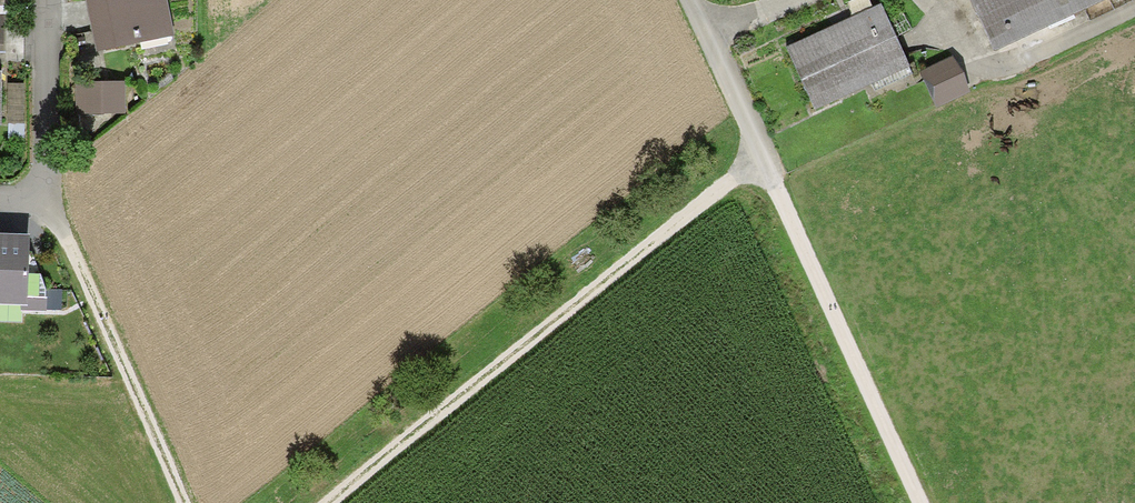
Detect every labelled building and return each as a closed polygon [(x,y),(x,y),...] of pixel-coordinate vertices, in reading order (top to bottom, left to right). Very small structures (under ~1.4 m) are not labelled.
[(97,54),(174,37),(166,0),(85,0),(97,54)] [(994,55),(1115,0),(969,0),(994,55)] [(848,21),(787,49),(814,108),(908,65),(880,6),(848,21)] [(955,59),(922,73),(936,105),(969,92),(955,59)] [(75,84),(76,113),(123,113),(123,83),(75,84)] [(0,231),(0,301),(25,302),(28,232),(0,231)]
